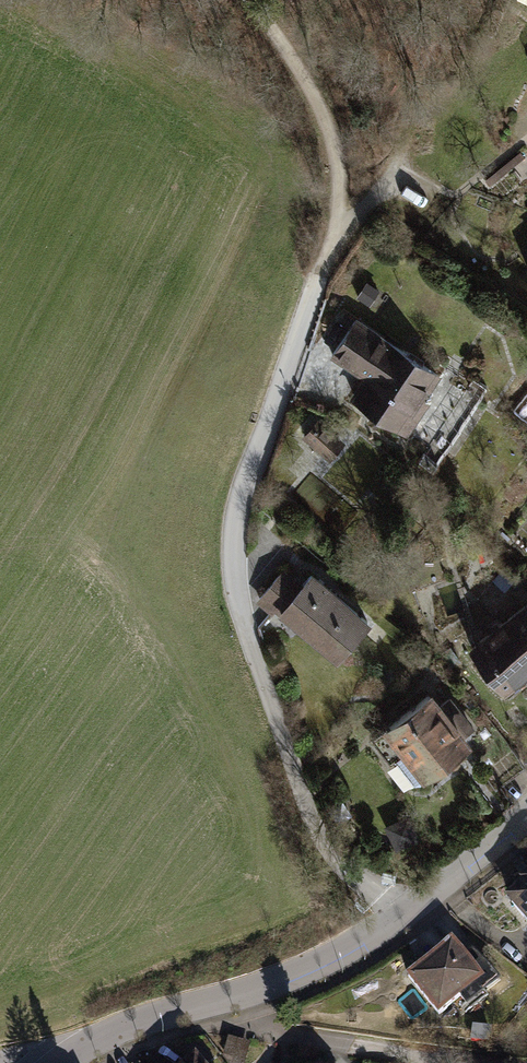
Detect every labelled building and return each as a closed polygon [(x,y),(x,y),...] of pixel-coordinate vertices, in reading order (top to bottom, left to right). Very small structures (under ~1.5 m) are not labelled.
[(366,303),(376,288),(367,282),(356,297),(366,303)] [(435,374),(355,320),(332,354),(367,378),(354,398),(399,428),(400,427),(406,432),(416,418),(410,408),(417,398),(419,399),(435,374)] [(305,436),(327,455),(340,440),(318,421),(305,436)] [(276,565),(251,593),(269,609),(277,601),(339,658),(373,622),(311,564),(295,581),(276,565)] [(500,701),(526,680),(526,673),(525,670),(526,668),(526,600),(521,592),(456,644),(500,701)] [(371,737),(407,785),(469,740),(459,726),(469,718),(452,695),(441,703),(433,692),(371,737)] [(501,897),(526,928),(526,875),(501,897)] [(451,940),(406,974),(438,1015),(482,981),(486,987),(499,978),(476,948),(464,957),(451,940)] [(192,1062),(209,1062),(203,1055),(192,1062)]
